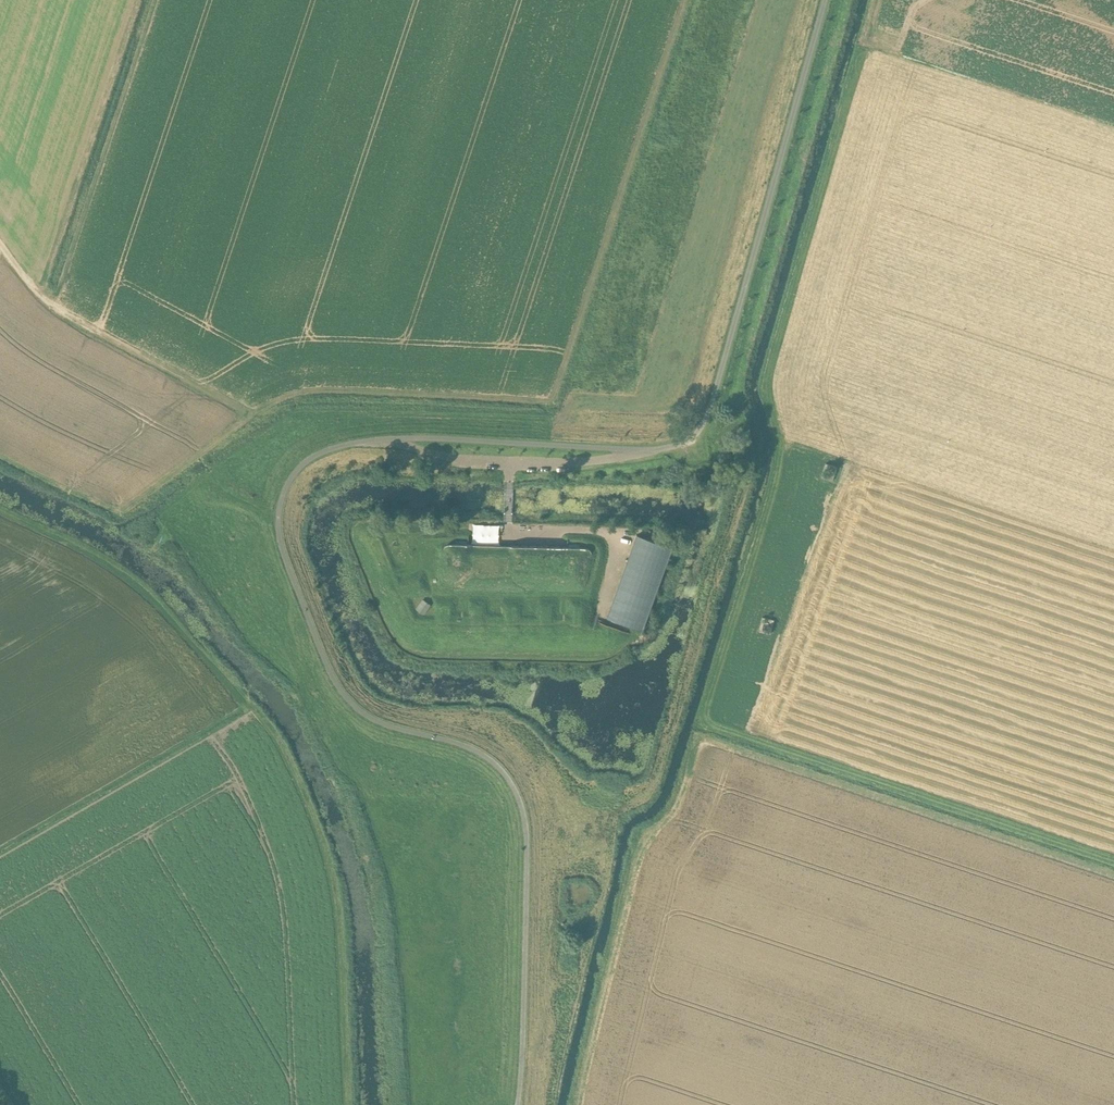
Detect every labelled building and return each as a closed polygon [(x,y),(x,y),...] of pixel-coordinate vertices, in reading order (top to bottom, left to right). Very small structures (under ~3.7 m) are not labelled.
[(836,468),(824,465),(820,478),(832,482),(836,468)] [(637,535),(607,617),(642,630),(672,548),(637,535)] [(468,546),(456,545),(456,555),(456,563),(470,563),(469,573),(513,575),(513,564),(575,566),(576,549),(567,548),(475,546),(468,546)] [(775,621),(763,617),(758,631),(770,635),(775,621)]
